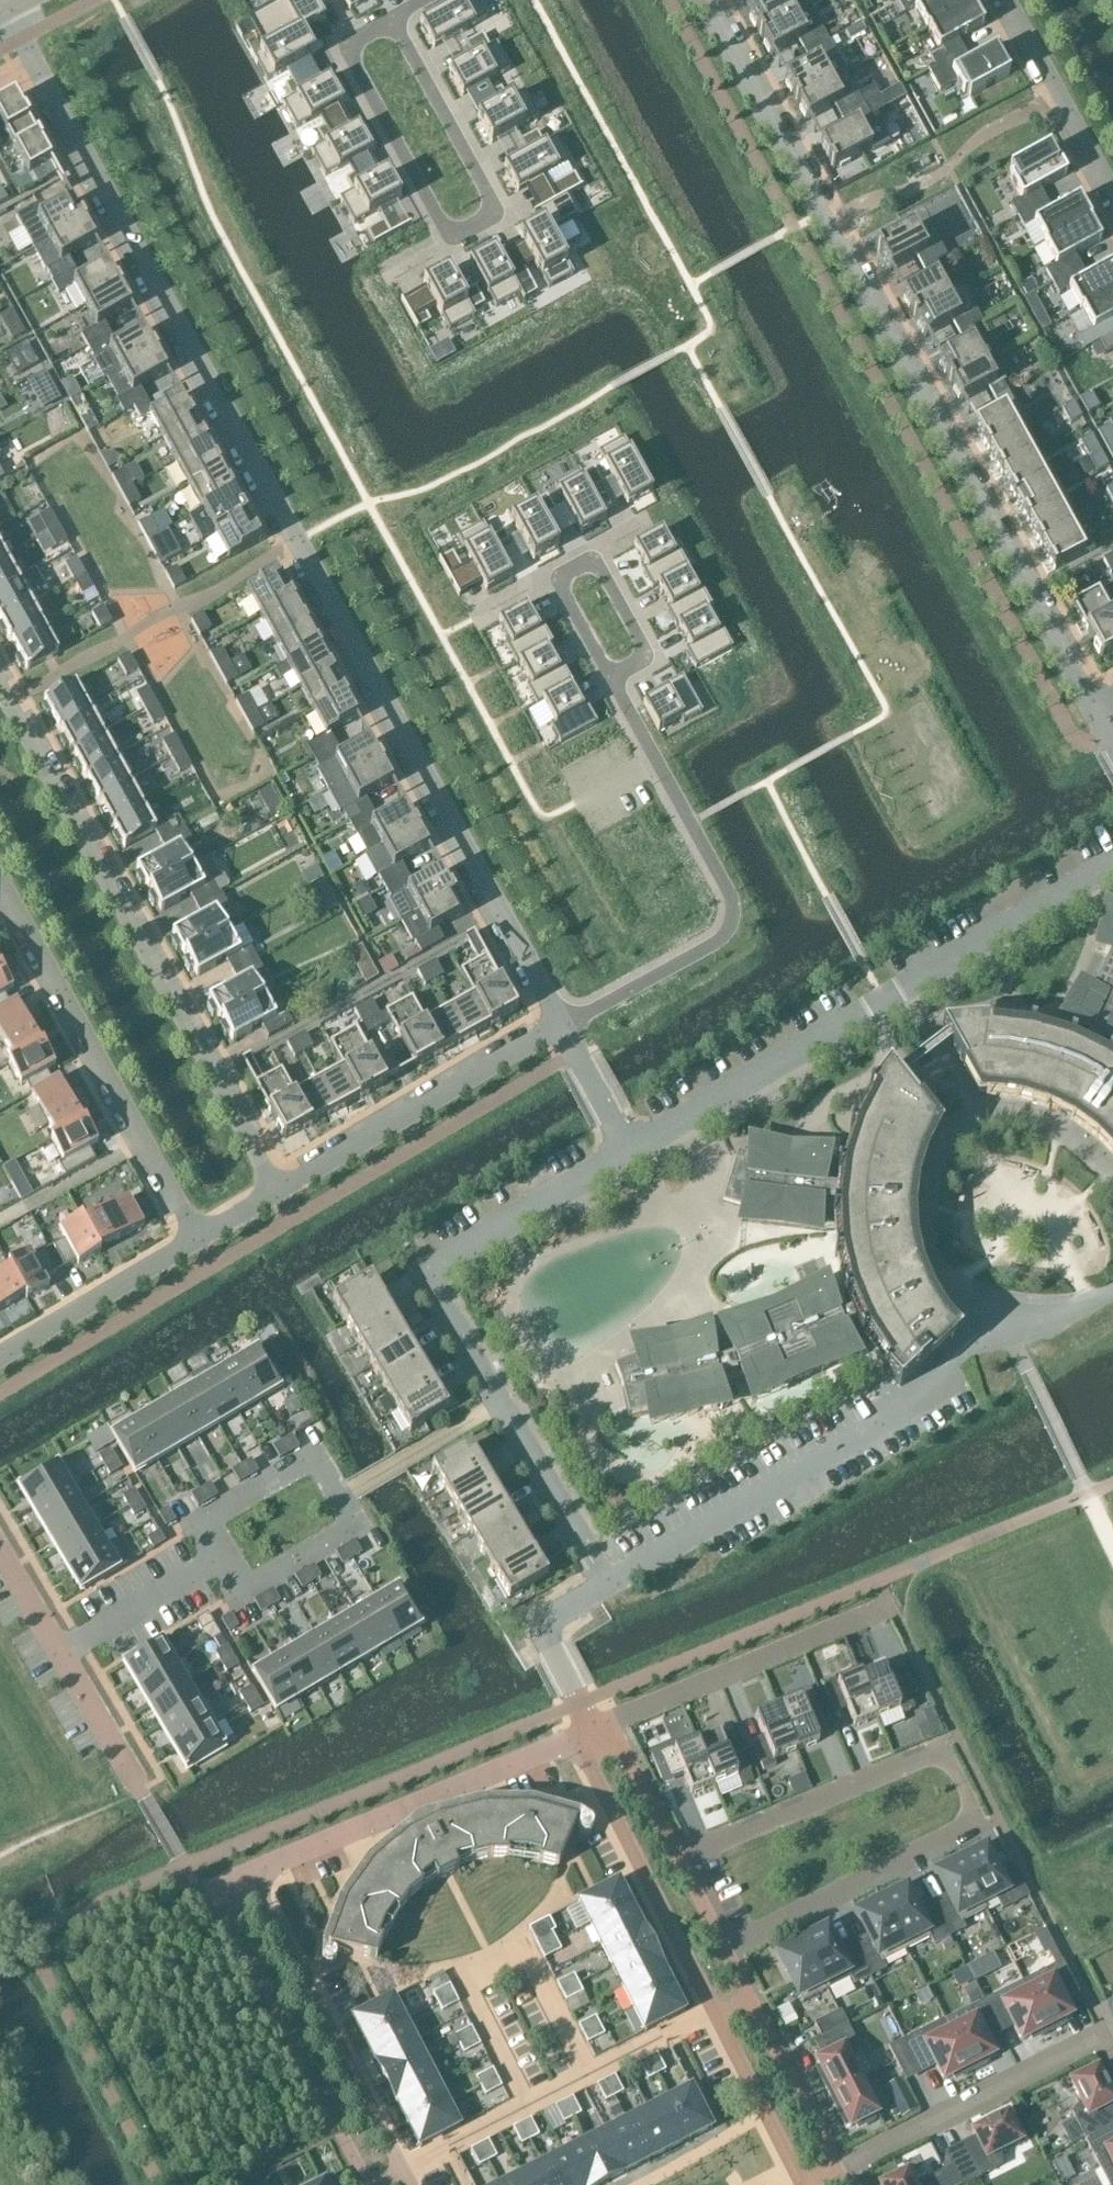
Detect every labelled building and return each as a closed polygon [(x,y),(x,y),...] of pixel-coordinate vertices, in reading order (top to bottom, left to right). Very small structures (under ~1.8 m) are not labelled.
[(251,19),(260,35),(292,18),(300,33),(302,34),(325,21),(313,0),(281,0),(282,2),(251,19)] [(350,11),(370,0),(344,0),(350,11)] [(420,24),(434,49),(453,38),(467,31),(467,30),(486,20),(475,0),(464,0),(428,19),(420,24)] [(757,32),(760,36),(794,17),(785,0),(775,0),(749,14),(758,31),(757,32)] [(904,15),(915,9),(926,30),(972,4),(971,4),(968,0),(930,0),(929,0),(903,0),(898,3),(904,15)] [(935,67),(928,71),(960,54),(954,43),(984,26),(981,20),(985,17),(980,7),(975,10),(972,4),(926,30),(927,31),(928,30),(939,50),(929,56),(935,67)] [(772,57),(799,42),(805,54),(828,41),(821,29),(822,29),(811,8),(794,17),(760,36),(762,40),(763,40),(772,57)] [(268,50),(253,58),(266,84),(315,57),(302,34),(300,33),(292,18),(260,35),(268,50)] [(861,25),(845,34),(849,41),(865,32),(861,25)] [(482,36),(466,45),(473,58),(489,49),(482,36)] [(811,65),(784,79),(794,96),(793,97),(795,101),(830,82),(846,74),(837,58),(822,67),(819,61),(834,53),(828,41),(805,54),(811,65)] [(473,58),(448,71),(463,97),(496,78),(510,71),(498,50),(496,45),(489,49),(473,58)] [(960,54),(928,71),(939,92),(957,83),(964,95),(967,94),(970,99),(1009,77),(1006,72),(1009,70),(1005,64),(1010,62),(1004,52),(1000,54),(996,48),(966,65),(960,54)] [(830,82),(795,101),(798,106),(798,105),(808,122),(834,107),(841,119),(863,106),(857,94),(846,74),(830,82)] [(292,99),(282,105),(285,110),(296,130),(310,123),(343,104),(329,79),(301,94),(292,99)] [(294,82),(285,87),(292,99),(301,94),(294,82)] [(872,85),(857,94),(863,106),(879,98),(872,85)] [(847,130),(820,145),(829,162),(833,171),(871,150),(863,136),(876,129),(870,118),(906,99),(899,87),(879,98),(863,106),(841,119),(847,130)] [(500,90),(491,95),(498,107),(507,103),(500,90)] [(498,107),(477,119),(491,145),(525,126),(538,119),(527,98),(524,93),(507,103),(498,107)] [(34,133),(15,98),(0,106),(0,123),(12,145),(34,133)] [(324,145),(311,152),(313,158),(314,157),(325,178),(338,170),(339,171),(372,152),(358,126),(333,140),(324,145)] [(876,129),(863,136),(871,150),(872,153),(888,144),(879,127),(876,129)] [(326,128),(317,132),(324,145),(333,140),(326,128)] [(34,133),(12,145),(29,177),(41,171),(46,181),(56,176),(57,177),(58,176),(34,133)] [(537,134),(520,143),(527,155),(544,146),(537,134)] [(527,155),(504,168),(518,193),(551,174),(566,166),(556,149),(552,141),(544,146),(527,155)] [(1022,201),(1011,207),(1017,218),(1043,204),(1037,192),(1067,176),(1063,170),(1068,167),(1063,158),(1058,160),(1055,154),(1052,155),(1049,150),(1009,172),(1012,177),(1010,179),(1022,201)] [(353,193),(339,200),(342,205),(354,226),(367,218),(401,200),(387,174),(362,188),(353,193)] [(355,175),(346,180),(353,193),(362,188),(355,175)] [(574,175),(550,189),(557,202),(568,197),(582,189),(574,175)] [(543,224),(519,237),(549,289),(574,276),(560,251),(581,239),(572,222),(580,218),(568,197),(557,202),(536,213),(543,224)] [(1049,215),(1043,204),(1017,218),(1024,230),(1034,224),(1045,244),(1044,245),(1045,245),(1091,220),(1088,214),(1093,212),(1087,202),(1083,205),(1079,199),(1049,215)] [(50,242),(84,223),(82,218),(81,219),(72,202),(45,216),(39,205),(16,218),(22,229),(9,237),(19,255),(33,247),(33,248),(48,240),(50,242)] [(1092,221),(1091,220),(1045,245),(1056,266),(1046,272),(1052,284),(1077,270),(1071,259),(1102,242),(1098,236),(1103,233),(1097,223),(1093,226),(1090,222),(1092,221)] [(62,277),(52,283),(75,270),(69,259),(95,244),(86,227),(87,227),(84,223),(50,242),(61,263),(55,266),(62,277)] [(383,224),(367,233),(374,247),(390,238),(383,224)] [(889,273),(916,258),(922,270),(946,257),(940,246),(927,253),(914,227),(875,248),(889,273)] [(495,248),(469,262),(488,295),(495,309),(520,296),(511,276),(495,248)] [(946,258),(946,257),(922,270),(928,280),(901,295),(914,317),(947,299),(936,278),(941,275),(935,264),(946,258)] [(1077,270),(1052,284),(1058,295),(1069,290),(1081,311),(1112,293),(1112,265),(1084,281),(1077,270)] [(52,283),(58,294),(74,286),(85,307),(120,288),(118,283),(117,284),(108,267),(81,281),(75,270),(52,283)] [(524,269),(511,276),(520,296),(523,301),(537,293),(524,269)] [(449,271),(423,285),(441,318),(442,318),(449,332),(469,321),(470,321),(475,318),(449,271)] [(1032,280),(1020,287),(1026,298),(1038,291),(1032,280)] [(97,328),(81,336),(88,348),(111,336),(104,324),(131,309),(122,292),(120,288),(85,307),(97,328)] [(463,296),(472,312),(484,305),(475,289),(463,296)] [(1089,348),(1112,335),(1112,331),(1108,323),(1112,320),(1112,293),(1081,311),(1082,311),(1093,331),(1083,337),(1089,348)] [(1034,295),(1025,300),(1032,314),(1041,309),(1034,295)] [(958,320),(947,299),(914,317),(925,338),(952,323),(958,335),(980,323),(974,312),(958,320)] [(13,341),(25,334),(12,311),(0,318),(0,319),(13,341)] [(980,324),(980,323),(958,335),(964,346),(937,360),(949,382),(982,364),(971,344),(976,341),(970,329),(980,324)] [(88,348),(94,360),(92,361),(104,382),(107,380),(156,353),(153,348),(153,349),(143,332),(117,346),(111,336),(88,348)] [(1089,348),(1100,343),(1106,354),(1112,350),(1112,335),(1089,348)] [(27,343),(5,355),(17,377),(39,365),(27,343)] [(117,402),(124,413),(134,408),(147,401),(140,389),(167,374),(157,357),(158,357),(156,353),(107,380),(118,401),(117,402)] [(993,386),(982,364),(949,382),(961,403),(988,389),(994,400),(1005,394),(999,383),(993,386)] [(1087,415),(1099,409),(1090,393),(1079,400),(1087,415)] [(1011,406),(1005,394),(994,400),(1000,411),(973,426),(987,450),(1019,433),(1006,409),(1011,406)] [(81,395),(70,401),(76,412),(87,406),(81,395)] [(134,408),(140,419),(149,414),(163,439),(193,422),(180,398),(153,412),(147,401),(134,408)] [(1082,419),(1073,403),(1061,409),(1070,425),(1082,419)] [(89,414),(80,419),(84,426),(88,433),(97,428),(89,414)] [(193,422),(163,439),(176,463),(206,446),(193,422)] [(1105,448),(1112,444),(1112,434),(1109,426),(1097,433),(1105,448)] [(987,450),(1000,475),(1031,457),(1019,433),(987,450)] [(1080,442),(1088,458),(1100,452),(1091,436),(1080,442)] [(618,449),(601,458),(609,472),(627,506),(652,492),(626,444),(618,448),(618,449)] [(206,446),(176,463),(189,487),(220,470),(206,446)] [(1100,452),(1088,458),(1097,473),(1108,467),(1100,452)] [(112,453),(100,455),(108,469),(123,461),(112,453)] [(1000,475),(1013,499),(1044,482),(1031,457),(1000,475)] [(581,476),(590,492),(603,486),(594,469),(581,476)] [(203,511),(233,494),(220,470),(189,487),(203,511)] [(112,478),(120,493),(132,487),(124,471),(112,478)] [(571,477),(554,486),(562,501),(580,534),(605,520),(579,472),(571,477)] [(1013,499),(1023,516),(1027,523),(1057,506),(1044,482),(1013,499)] [(132,487),(120,493),(129,508),(140,502),(132,487)] [(216,535),(246,518),(233,494),(203,511),(203,512),(190,519),(202,542),(215,534),(216,535)] [(547,497),(534,504),(543,521),(556,514),(547,497)] [(524,505),(507,515),(515,529),(533,563),(558,549),(532,501),(524,505)] [(1027,523),(1040,547),(1070,530),(1057,506),(1027,523)] [(39,518),(47,533),(59,527),(50,511),(39,518)] [(216,535),(229,559),(260,543),(246,518),(216,535)] [(138,526),(147,541),(158,535),(150,520),(138,526)] [(59,527),(47,533),(55,549),(67,543),(59,527)] [(477,534),(460,543),(468,557),(486,591),(511,577),(485,529),(477,533),(477,534)] [(1040,547),(1053,571),(1084,555),(1070,530),(1040,547)] [(661,532),(634,547),(646,570),(642,572),(650,587),(651,590),(686,571),(685,570),(683,571),(682,569),(682,570),(671,549),(661,532)] [(496,549),(509,542),(504,533),(491,540),(496,549)] [(158,535),(147,541),(155,557),(167,551),(158,535)] [(463,570),(454,554),(440,561),(449,578),(463,570)] [(1111,556),(1103,561),(1110,576),(1112,574),(1112,559),(1111,556)] [(5,557),(0,560),(0,591),(18,581),(5,557)] [(65,566),(73,581),(85,575),(77,559),(65,566)] [(174,591),(185,584),(177,568),(165,575),(174,591)] [(686,571),(651,590),(652,591),(658,587),(670,608),(665,610),(674,625),(673,626),(675,628),(707,611),(706,608),(695,588),(686,571)] [(277,574),(247,591),(260,616),(290,599),(277,574)] [(85,575),(73,581),(82,597),(94,590),(85,575)] [(0,591),(0,622),(32,605),(18,581),(0,591)] [(1086,629),(1112,614),(1099,589),(1072,604),(1086,629)] [(260,616),(270,633),(273,640),(304,623),(290,599),(260,616)] [(32,605),(0,622),(2,625),(0,625),(0,631),(3,637),(7,634),(13,646),(45,629),(32,605)] [(526,607),(498,622),(508,640),(519,660),(520,662),(518,663),(519,664),(553,645),(551,642),(543,627),(538,630),(526,607)] [(100,630),(112,624),(104,608),(92,615),(100,630)] [(707,611),(675,628),(676,629),(678,628),(690,649),(685,651),(693,666),(695,670),(728,652),(725,648),(714,629),(715,629),(706,613),(708,612),(707,611)] [(1112,614),(1086,629),(1102,659),(1112,653),(1112,615),(1112,614)] [(199,637),(211,631),(202,615),(191,622),(199,637)] [(304,623),(273,640),(286,664),(317,647),(304,623)] [(45,629),(13,646),(19,657),(15,659),(21,669),(25,667),(27,671),(59,653),(45,629)] [(553,645),(519,664),(528,681),(528,680),(539,700),(539,701),(540,703),(573,686),(571,683),(563,668),(558,670),(547,650),(553,646),(553,645)] [(292,674),(300,688),(330,671),(317,647),(286,664),(275,670),(280,680),(292,674)] [(209,655),(218,671),(230,664),(221,648),(209,655)] [(126,677),(138,671),(129,655),(117,661),(126,677)] [(230,664),(218,671),(226,686),(238,679),(230,664)] [(300,688),(311,709),(313,712),(343,695),(330,671),(300,688)] [(665,692),(643,705),(658,732),(676,723),(676,722),(696,711),(696,712),(700,710),(698,706),(682,677),(678,679),(678,680),(663,688),(665,692)] [(47,717),(51,715),(58,727),(89,710),(76,685),(44,702),(46,705),(42,707),(47,717)] [(573,686),(540,703),(541,704),(543,703),(552,719),(563,739),(562,739),(564,743),(597,725),(595,721),(594,721),(586,707),(582,709),(570,688),(573,687),(573,686)] [(136,695),(144,711),(156,704),(148,688),(136,695)] [(235,703),(245,719),(256,713),(268,707),(259,690),(235,703)] [(327,737),(307,748),(313,759),(336,746),(330,735),(357,720),(343,695),(313,712),(327,737)] [(156,704),(144,711),(153,726),(165,720),(156,704)] [(102,734),(89,710),(58,727),(64,738),(60,740),(65,749),(69,747),(71,751),(102,734)] [(256,713),(245,719),(252,733),(264,727),(256,713)] [(102,734),(71,751),(77,762),(73,764),(78,774),(82,772),(84,775),(116,758),(102,734)] [(162,743),(171,759),(183,752),(174,737),(162,743)] [(336,746),(313,759),(320,771),(331,791),(347,783),(382,763),(379,759),(379,760),(369,743),(343,758),(336,746)] [(183,752),(171,759),(179,774),(191,768),(183,752)] [(129,782),(116,758),(84,775),(90,786),(86,788),(91,798),(95,796),(97,799),(129,782)] [(331,791),(328,793),(340,814),(343,813),(349,824),(359,818),(372,811),(366,800),(393,785),(383,769),(384,768),(382,763),(347,783),(331,791)] [(129,782),(97,799),(103,810),(99,812),(105,822),(109,820),(111,823),(142,806),(129,782)] [(280,803),(267,810),(272,819),(285,812),(280,803)] [(156,831),(142,806),(111,823),(117,834),(113,837),(117,846),(122,843),(124,848),(155,831),(161,842),(174,835),(168,824),(156,831)] [(359,818),(349,824),(355,835),(367,856),(382,848),(418,829),(415,825),(414,825),(405,808),(379,823),(372,811),(359,818)] [(145,886),(149,892),(150,892),(193,867),(193,866),(191,867),(180,846),(192,840),(185,829),(174,835),(161,842),(167,853),(136,870),(139,876),(136,878),(141,888),(145,886)] [(367,856),(365,857),(376,878),(378,877),(385,889),(408,876),(402,865),(429,851),(419,834),(420,833),(418,829),(382,848),(367,856)] [(193,867),(150,892),(161,912),(191,896),(197,908),(222,894),(215,883),(205,888),(193,867)] [(408,876),(385,889),(391,901),(389,902),(401,923),(418,913),(453,894),(451,890),(450,890),(441,873),(414,888),(408,876)] [(325,881),(313,887),(318,899),(330,893),(325,881)] [(228,905),(222,894),(197,908),(203,919),(172,935),(176,942),(172,944),(177,954),(181,951),(184,957),(229,933),(228,932),(227,932),(216,911),(228,905)] [(418,913),(401,923),(412,944),(415,943),(421,954),(444,942),(438,930),(464,916),(455,899),(456,898),(453,894),(418,913)] [(903,1386),(950,1341),(940,1330),(947,1324),(946,1324),(941,1315),(930,1299),(930,1298),(925,1300),(914,1275),(919,1273),(918,1272),(912,1243),(910,1214),(910,1213),(905,1212),(908,1185),(913,1186),(913,1185),(922,1156),(935,1130),(938,1127),(907,1087),(953,1051),(978,1097),(986,1097),(995,1098),(999,1098),(1008,1099),(1016,1101),(1024,1103),(1028,1104),(1037,1106),(1041,1108),(1048,1110),(1048,1109),(1053,1111),(1061,1114),(1069,1118),(1076,1123),(1079,1125),(1086,1130),(1093,1135),(1100,1141),(1106,1147),(1109,1150),(1112,1155),(1112,1077),(1105,1071),(1110,1063),(1109,1062),(1097,1057),(1103,1045),(1112,1050),(1112,917),(1110,916),(1099,954),(1109,957),(1108,963),(1092,995),(1082,991),(1065,1026),(1082,1034),(1078,1042),(1071,1039),(1061,1036),(1052,1033),(1042,1031),(1032,1029),(1022,1027),(1017,1026),(1007,1025),(997,1025),(986,1024),(976,1025),(966,1025),(956,1026),(951,1027),(941,1029),(942,1030),(941,1030),(949,1043),(901,1080),(890,1067),(872,1091),(853,1129),(841,1169),(839,1183),(826,1181),(829,1153),(790,1148),(789,1160),(755,1156),(740,1151),(725,1201),(746,1208),(745,1216),(821,1225),(824,1197),(837,1198),(836,1212),(838,1254),(848,1295),(853,1308),(841,1313),(830,1286),(740,1325),(726,1331),(733,1347),(715,1352),(712,1340),(713,1340),(711,1334),(692,1338),(637,1351),(639,1361),(617,1371),(624,1386),(631,1417),(651,1412),(654,1422),(728,1405),(723,1385),(747,1379),(755,1398),(858,1353),(847,1327),(859,1322),(865,1334),(880,1357),(888,1370),(903,1386)] [(229,933),(184,957),(186,957),(188,961),(184,963),(189,973),(193,971),(197,978),(227,961),(233,973),(257,959),(250,947),(240,953),(229,933)] [(487,958),(460,972),(474,997),(501,983),(487,958)] [(268,979),(257,959),(233,973),(239,984),(208,1001),(211,1007),(208,1009),(213,1018),(217,1016),(220,1022),(265,998),(264,997),(263,997),(256,985),(268,979)] [(435,963),(426,967),(434,982),(443,977),(435,963)] [(434,982),(426,967),(417,973),(425,987),(434,982)] [(2,970),(0,971),(0,1013),(11,1007),(5,996),(13,991),(2,970)] [(501,983),(474,997),(491,1027),(517,1013),(501,983)] [(491,1027),(474,997),(450,1011),(466,1041),(491,1027)] [(265,998),(220,1022),(220,1023),(221,1022),(224,1026),(220,1029),(225,1038),(229,1036),(233,1043),(262,1027),(268,1038),(293,1024),(286,1012),(276,1018),(265,998)] [(385,1014),(399,1039),(426,1024),(412,999),(385,1014)] [(0,1013),(0,1049),(9,1066),(44,1047),(43,1046),(41,1047),(23,1014),(17,1017),(11,1007),(0,1013)] [(450,1011),(426,1024),(442,1054),(466,1041),(450,1011)] [(442,1054),(426,1024),(399,1039),(416,1069),(442,1054)] [(343,1069),(370,1055),(356,1030),(329,1044),(343,1069)] [(305,1034),(295,1039),(303,1054),(313,1049),(305,1034)] [(303,1054),(295,1039),(286,1044),(294,1059),(303,1054)] [(56,1068),(44,1047),(9,1066),(27,1098),(53,1084),(47,1073),(56,1068)] [(370,1055),(343,1069),(360,1099),(386,1085),(370,1055)] [(319,1082),(336,1112),(360,1099),(343,1069),(319,1082)] [(269,1111),(295,1096),(281,1071),(255,1085),(269,1111)] [(319,1082),(295,1096),(312,1126),(336,1112),(319,1082)] [(53,1084),(27,1098),(51,1143),(86,1124),(86,1122),(83,1124),(65,1091),(59,1094),(53,1084)] [(312,1126),(295,1096),(269,1111),(285,1140),(312,1126)] [(98,1145),(86,1124),(51,1143),(63,1165),(59,1167),(65,1178),(96,1161),(89,1150),(98,1145)] [(25,1182),(14,1188),(22,1202),(33,1196),(25,1182)] [(82,1219),(81,1220),(100,1254),(101,1253),(100,1251),(144,1227),(129,1199),(84,1224),(82,1219)] [(100,1254),(81,1220),(60,1231),(65,1241),(49,1250),(60,1271),(77,1262),(79,1266),(100,1254)] [(60,1271),(49,1250),(33,1258),(30,1253),(9,1265),(28,1299),(50,1288),(45,1279),(60,1271)] [(9,1265),(8,1266),(11,1270),(0,1276),(0,1312),(26,1297),(27,1300),(28,1299),(9,1265)] [(371,1279),(333,1302),(346,1324),(384,1301),(371,1279)] [(397,1323),(384,1301),(346,1324),(359,1346),(397,1323)] [(410,1345),(397,1323),(359,1346),(371,1368),(410,1345)] [(423,1367),(410,1345),(371,1368),(384,1390),(423,1367)] [(257,1351),(236,1363),(258,1401),(280,1389),(257,1351)] [(258,1401),(236,1363),(216,1376),(238,1413),(258,1401)] [(397,1411),(436,1389),(423,1367),(384,1390),(397,1411)] [(190,1378),(217,1425),(238,1413),(216,1376),(196,1387),(191,1378),(190,1378)] [(197,1438),(217,1425),(190,1378),(169,1391),(197,1438)] [(436,1389),(397,1411),(410,1433),(449,1410),(436,1389)] [(177,1450),(197,1438),(169,1391),(168,1391),(174,1400),(154,1412),(177,1450)] [(128,1415),(156,1462),(177,1450),(154,1412),(135,1423),(129,1414),(128,1415)] [(135,1474),(156,1462),(128,1415),(107,1427),(135,1474)] [(282,1442),(290,1455),(300,1449),(292,1436),(282,1442)] [(280,1461),(290,1455),(282,1442),(273,1448),(280,1461)] [(470,1447),(432,1469),(445,1491),(483,1469),(470,1447)] [(104,1467),(116,1459),(111,1450),(98,1457),(104,1467)] [(122,1469),(116,1459),(104,1467),(110,1477),(122,1469)] [(32,1509),(79,1482),(66,1460),(50,1470),(48,1467),(32,1477),(34,1479),(19,1488),(32,1509)] [(259,1473),(251,1461),(242,1466),(249,1479),(259,1473)] [(239,1485),(249,1479),(242,1466),(232,1472),(239,1485)] [(483,1469),(445,1491),(458,1513),(496,1490),(483,1469)] [(44,1530),(82,1507),(70,1488),(80,1483),(79,1482),(32,1509),(44,1530)] [(218,1497),(211,1485),(201,1490),(208,1503),(218,1497)] [(128,1508),(140,1500),(135,1490),(122,1498),(128,1508)] [(198,1509),(208,1503),(201,1490),(191,1496),(198,1509)] [(496,1490),(458,1513),(471,1535),(509,1512),(496,1490)] [(140,1500),(128,1508),(134,1518),(146,1510),(140,1500)] [(82,1507),(44,1530),(56,1550),(94,1528),(82,1507)] [(166,1528),(176,1522),(169,1509),(158,1515),(166,1528)] [(509,1512),(471,1535),(484,1557),(522,1534),(509,1512)] [(106,1547),(94,1528),(56,1550),(68,1571),(115,1543),(115,1542),(106,1547)] [(160,1532),(147,1540),(153,1550),(166,1543),(160,1532)] [(522,1534),(484,1557),(497,1579),(535,1556),(522,1534)] [(345,1548),(352,1560),(362,1554),(355,1542),(345,1548)] [(128,1564),(115,1543),(68,1571),(81,1592),(128,1564)] [(342,1566),(352,1560),(345,1548),(335,1554),(342,1566)] [(535,1556),(497,1579),(509,1600),(548,1578),(535,1556)] [(304,1572),(312,1584),(321,1578),(314,1566),(304,1572)] [(302,1590),(312,1584),(304,1572),(294,1578),(302,1590)] [(377,1601),(399,1639),(421,1627),(398,1589),(377,1601)] [(263,1596),(271,1608),(281,1603),(273,1590),(263,1596)] [(261,1614),(271,1608),(263,1596),(254,1602),(261,1614)] [(379,1651),(399,1639),(377,1601),(356,1613),(379,1651)] [(358,1663),(379,1651),(356,1613),(336,1625),(358,1663)] [(195,1622),(202,1632),(214,1625),(208,1614),(195,1622)] [(228,1634),(239,1628),(231,1615),(221,1621),(228,1634)] [(338,1676),(358,1663),(336,1625),(316,1638),(338,1676)] [(318,1688),(338,1676),(316,1638),(295,1650),(318,1688)] [(124,1665),(137,1686),(175,1664),(162,1642),(124,1665)] [(215,1654),(221,1664),(233,1656),(227,1646),(215,1654)] [(318,1688),(295,1650),(275,1662),(297,1700),(318,1688)] [(233,1656),(221,1664),(227,1674),(239,1666),(233,1656)] [(276,1712),(297,1700),(275,1662),(253,1674),(276,1712)] [(175,1664),(137,1686),(149,1706),(187,1684),(175,1664)] [(861,1676),(878,1718),(899,1709),(902,1714),(914,1709),(904,1685),(893,1690),(883,1667),(861,1676)] [(878,1718),(861,1676),(838,1685),(836,1680),(823,1686),(833,1710),(845,1705),(855,1728),(878,1718)] [(149,1706),(161,1727),(208,1699),(207,1698),(198,1703),(187,1684),(149,1706)] [(257,1697),(252,1687),(239,1695),(245,1705),(257,1697)] [(800,1701),(778,1710),(795,1753),(819,1743),(809,1720),(821,1715),(811,1691),(798,1696),(800,1701)] [(257,1697),(245,1705),(251,1715),(263,1707),(257,1697)] [(208,1699),(161,1727),(173,1747),(220,1719),(208,1699)] [(795,1753),(778,1710),(755,1720),(765,1742),(753,1747),(763,1772),(776,1766),(774,1761),(795,1753)] [(220,1719),(173,1747),(186,1769),(200,1760),(202,1763),(218,1753),(216,1751),(224,1746),(211,1726),(220,1720),(220,1719)] [(697,1744),(715,1786),(736,1777),(740,1786),(753,1781),(741,1752),(729,1757),(720,1734),(697,1744)] [(673,1748),(660,1753),(651,1757),(661,1781),(682,1773),(691,1796),(715,1786),(697,1744),(675,1753),(673,1748)] [(411,1837),(411,1836),(374,1867),(346,1905),(330,1949),(330,1950),(377,1961),(384,1942),(379,1941),(385,1925),(394,1912),(398,1915),(409,1900),(424,1888),(420,1884),(433,1874),(438,1882),(458,1871),(455,1862),(470,1858),(471,1863),(490,1858),(508,1859),(508,1854),(525,1854),(540,1858),(539,1863),(558,1868),(577,1824),(576,1823),(531,1811),(484,1810),(437,1822),(437,1823),(411,1837)] [(983,1904),(983,1903),(995,1897),(1002,1911),(1029,1897),(1015,1871),(1000,1878),(985,1850),(962,1862),(983,1904)] [(937,1910),(951,1936),(965,1929),(962,1923),(987,1910),(983,1903),(983,1904),(962,1862),(937,1874),(952,1903),(937,1910)] [(579,1903),(590,1925),(630,1905),(619,1883),(579,1903)] [(882,1902),(907,1951),(930,1939),(933,1945),(951,1936),(937,1910),(920,1919),(906,1890),(882,1902)] [(857,1951),(870,1977),(886,1969),(883,1963),(907,1951),(882,1902),(858,1914),(872,1943),(857,1951)] [(641,1926),(630,1905),(590,1925),(601,1946),(641,1926)] [(651,1947),(641,1926),(601,1946),(612,1967),(651,1947)] [(803,1942),(827,1991),(851,1979),(854,1986),(870,1977),(857,1951),(841,1959),(826,1931),(803,1942)] [(540,1951),(556,1942),(552,1933),(535,1942),(540,1951)] [(556,1942),(540,1951),(544,1959),(561,1951),(556,1942)] [(778,1955),(803,2004),(827,1991),(803,1942),(778,1955)] [(662,1968),(651,1947),(612,1967),(623,1988),(662,1968)] [(1049,2033),(1067,2024),(1065,2020),(1072,2017),(1061,1994),(1075,1987),(1062,1963),(1023,1982),(1049,2033)] [(673,1990),(662,1968),(623,1988),(633,2010),(673,1990)] [(557,1984),(561,1993),(578,1984),(573,1975),(557,1984)] [(997,2027),(1010,2020),(1021,2042),(1028,2039),(1030,2043),(1049,2033),(1023,1982),(984,2002),(997,2027)] [(583,1993),(578,1984),(561,1993),(566,2002),(583,1993)] [(438,2003),(455,1994),(450,1985),(434,1994),(438,2003)] [(975,1985),(964,1991),(971,2005),(982,1999),(975,1985)] [(684,2012),(673,1990),(633,2010),(644,2032),(684,2012)] [(443,2012),(460,2003),(455,1994),(438,2003),(443,2012)] [(393,1998),(354,2019),(365,2041),(404,2020),(393,1998)] [(983,2034),(997,2027),(984,2002),(945,2021),(950,2032),(951,2034),(971,2073),(989,2063),(987,2059),(995,2056),(983,2034)] [(821,2039),(848,2026),(841,2012),(814,2025),(821,2039)] [(578,2026),(583,2035),(600,2027),(595,2017),(578,2026)] [(365,2041),(366,2043),(376,2062),(415,2041),(404,2020),(365,2041)] [(604,2035),(600,2027),(583,2035),(587,2044),(604,2035)] [(831,2098),(834,2096),(860,2081),(851,2063),(860,2052),(848,2027),(822,2040),(830,2056),(817,2062),(824,2075),(820,2077),(831,2098)] [(455,2036),(460,2045),(477,2037),(472,2028),(455,2036)] [(927,2029),(905,2041),(918,2067),(932,2059),(944,2082),(951,2078),(953,2082),(971,2073),(951,2034),(950,2032),(937,2039),(927,2029)] [(460,2045),(464,2054),(481,2045),(477,2037),(460,2045)] [(415,2041),(376,2062),(387,2083),(426,2063),(415,2041)] [(902,2075),(918,2067),(905,2041),(888,2049),(902,2075)] [(648,2059),(657,2076),(665,2071),(657,2055),(648,2059)] [(648,2081),(657,2076),(648,2059),(639,2064),(648,2081)] [(426,2063),(387,2083),(398,2104),(437,2084),(426,2063)] [(1071,2083),(1081,2103),(1072,2114),(1085,2140),(1111,2127),(1103,2110),(1112,2105),(1112,2100),(1109,2091),(1112,2089),(1102,2069),(1098,2071),(1098,2070),(1093,2073),(1091,2069),(1074,2077),(1076,2081),(1071,2083)] [(477,2078),(481,2088),(498,2079),(493,2070),(477,2078)] [(836,2109),(846,2129),(850,2127),(851,2129),(856,2126),(858,2130),(875,2122),(873,2118),(878,2115),(868,2096),(877,2084),(872,2075),(860,2081),(834,2096),(840,2107),(836,2109)] [(606,2081),(614,2098),(623,2093),(615,2076),(606,2081)] [(498,2079),(481,2088),(486,2096),(502,2088),(498,2079)] [(901,2080),(885,2088),(892,2100),(907,2092),(901,2080)] [(606,2102),(614,2098),(606,2081),(597,2085),(606,2102)] [(437,2084),(398,2104),(408,2125),(448,2105),(437,2084)] [(691,2089),(669,2100),(689,2140),(711,2129),(691,2089)] [(572,2119),(581,2115),(572,2098),(564,2102),(572,2119)] [(668,2151),(689,2140),(669,2100),(648,2111),(668,2151)] [(572,2119),(564,2102),(555,2107),(563,2124),(572,2119)] [(408,2125),(420,2147),(459,2127),(448,2105),(408,2125)] [(647,2161),(668,2151),(648,2111),(627,2122),(647,2161)] [(1022,2135),(1014,2119),(1010,2121),(1007,2116),(1006,2116),(1004,2112),(984,2123),(986,2127),(973,2133),(979,2145),(965,2153),(978,2179),(1002,2167),(1001,2152),(1021,2142),(1018,2137),(1022,2135)] [(530,2141),(539,2136),(530,2119),(521,2124),(530,2141)] [(627,2122),(606,2133),(626,2172),(647,2161),(627,2122)] [(530,2141),(521,2124),(513,2128),(521,2145),(530,2141)] [(1111,2127),(1085,2140),(1107,2184),(1112,2184),(1112,2131),(1111,2127)] [(605,2183),(626,2172),(606,2133),(585,2144),(605,2183)] [(488,2162),(497,2158),(488,2141),(479,2146),(488,2162)] [(605,2183),(585,2144),(564,2154),(579,2184),(601,2184),(605,2183)] [(488,2162),(479,2146),(470,2150),(479,2167),(488,2162)] [(961,2184),(967,2184),(978,2179),(965,2153),(949,2161),(954,2172),(961,2184)] [(564,2154),(543,2165),(553,2184),(579,2184),(564,2154)] [(543,2165),(521,2176),(526,2184),(553,2184),(543,2165)] [(907,2173),(902,2176),(900,2172),(884,2180),(885,2184),(884,2184),(913,2184),(907,2173)] [(954,2172),(928,2184),(961,2184),(954,2172)] [(521,2176),(504,2184),(526,2184),(521,2176)]
